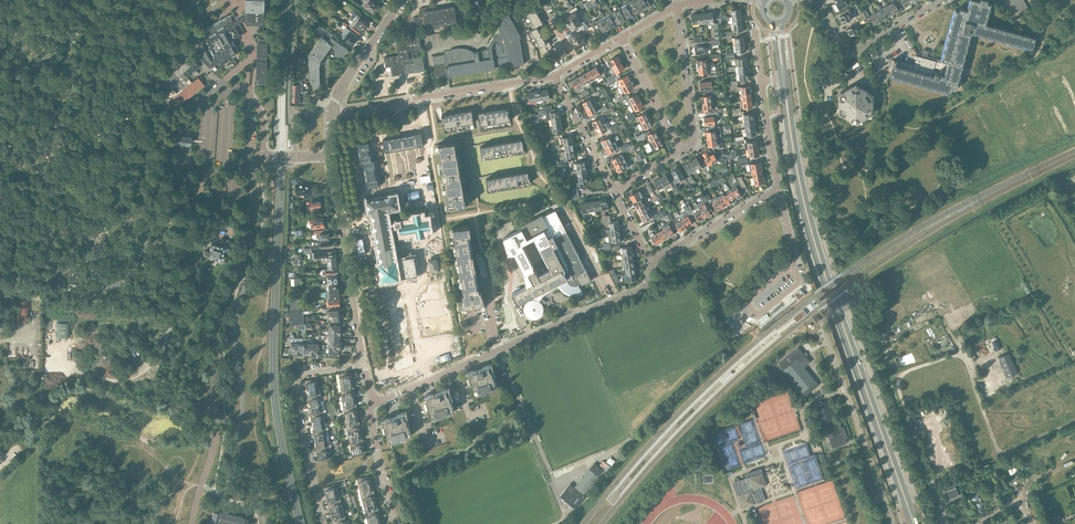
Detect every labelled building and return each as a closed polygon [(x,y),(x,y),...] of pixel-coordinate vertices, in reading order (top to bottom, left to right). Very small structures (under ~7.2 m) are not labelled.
[(245,11),(245,12),(244,16),(248,23),(262,23),(262,26),(262,36),(263,36),(264,0),(245,0),(246,0),(246,11),(245,11)] [(363,4),(374,12),(375,12),(377,10),(377,9),(379,5),(376,3),(372,0),(368,0),(367,1),(366,0),(363,4)] [(476,14),(482,11),(477,0),(468,0),(476,14)] [(584,3),(587,8),(596,3),(597,6),(601,4),(600,1),(601,0),(588,0),(588,1),(584,3)] [(629,3),(636,15),(639,13),(638,12),(639,12),(639,11),(643,9),(637,0),(633,0),(629,3)] [(643,9),(646,7),(647,8),(648,7),(648,8),(651,6),(648,0),(637,0),(643,9)] [(834,2),(834,3),(833,4),(833,5),(833,4),(836,10),(836,11),(847,5),(844,0),(837,0),(834,2)] [(894,60),(889,76),(890,76),(895,77),(895,76),(898,76),(898,78),(903,79),(904,78),(906,78),(906,80),(911,81),(911,82),(912,82),(912,80),(915,81),(914,83),(915,82),(920,84),(920,82),(923,83),(922,85),(923,85),(928,86),(929,85),(931,85),(931,87),(936,88),(936,89),(937,87),(940,87),(939,89),(940,89),(945,90),(944,91),(945,91),(945,89),(948,90),(948,92),(948,91),(951,92),(952,88),(956,89),(956,86),(957,86),(957,85),(957,82),(958,82),(957,82),(959,77),(960,74),(961,69),(962,69),(962,68),(961,68),(962,66),(963,65),(962,65),(963,60),(964,60),(962,59),(963,57),(965,57),(964,57),(966,52),(964,51),(965,49),(967,49),(968,44),(969,43),(967,43),(967,40),(969,41),(969,40),(970,35),(971,35),(969,35),(970,32),(971,32),(972,32),(977,33),(977,34),(977,32),(980,33),(979,34),(980,34),(985,36),(986,34),(988,35),(988,37),(988,36),(993,38),(994,36),(997,37),(996,39),(997,39),(1002,40),(1001,40),(1002,40),(1002,39),(1005,39),(1004,41),(1005,41),(1010,42),(1010,43),(1011,41),(1013,42),(1013,43),(1018,45),(1019,45),(1019,43),(1022,44),(1021,46),(1022,45),(1027,47),(1026,47),(1027,47),(1027,45),(1030,46),(1029,48),(1030,48),(1033,48),(1036,37),(986,24),(987,19),(986,18),(986,15),(988,16),(988,15),(989,10),(989,11),(990,10),(988,10),(989,7),(990,8),(990,7),(991,4),(987,3),(988,0),(980,0),(979,0),(978,0),(970,0),(969,3),(969,4),(971,4),(970,7),(968,6),(968,7),(967,10),(960,8),(959,10),(955,9),(955,10),(954,15),(955,16),(955,18),(953,18),(952,23),(951,23),(953,24),(952,27),(951,26),(950,27),(951,27),(949,31),(949,32),(951,32),(950,35),(948,35),(949,35),(947,40),(949,41),(948,43),(946,43),(945,48),(944,49),(946,49),(946,52),(944,51),(944,52),(943,57),(942,57),(944,57),(943,60),(942,60),(941,60),(936,59),(936,61),(917,56),(914,66),(897,61),(897,60),(894,59),(894,60)] [(894,2),(887,5),(892,14),(899,10),(894,2)] [(633,17),(636,15),(629,3),(621,7),(627,18),(631,16),(632,16),(633,17)] [(885,7),(881,9),(886,17),(892,14),(892,15),(893,15),(892,14),(887,5),(887,6),(886,3),(884,4),(885,7)] [(305,10),(314,17),(317,13),(308,6),(305,10)] [(397,45),(398,50),(407,48),(408,52),(421,49),(419,36),(423,36),(423,33),(421,33),(420,29),(423,28),(426,27),(426,28),(426,27),(442,25),(449,24),(457,22),(456,14),(455,7),(455,6),(444,8),(445,8),(441,8),(437,9),(435,9),(432,10),(428,10),(427,7),(420,8),(421,16),(413,17),(413,18),(414,25),(406,26),(406,27),(407,27),(408,34),(407,34),(408,36),(408,39),(402,40),(396,41),(397,45)] [(570,14),(565,17),(568,22),(578,17),(575,11),(578,10),(576,6),(569,10),(570,14)] [(879,10),(875,12),(880,21),(886,17),(887,18),(886,17),(881,9),(880,6),(878,7),(879,10)] [(731,9),(732,17),(741,16),(741,13),(741,9),(740,9),(740,8),(731,9)] [(864,15),(866,18),(868,22),(872,20),(874,25),(875,25),(874,24),(880,21),(880,22),(881,22),(880,21),(875,12),(874,9),(872,11),(873,13),(869,16),(869,15),(868,15),(864,8),(861,9),(863,12),(864,15)] [(528,18),(538,12),(536,9),(526,14),(528,18)] [(615,11),(612,12),(619,25),(622,23),(621,22),(622,22),(622,21),(626,19),(620,9),(615,12),(615,11)] [(436,77),(444,75),(448,75),(448,76),(452,76),(452,75),(461,74),(469,73),(477,71),(477,72),(477,71),(487,70),(495,68),(495,69),(495,68),(495,67),(510,64),(510,66),(524,64),(520,40),(520,38),(520,37),(521,37),(508,11),(497,17),(500,34),(498,34),(497,35),(495,36),(494,37),(493,37),(493,38),(492,38),(492,39),(491,39),(491,40),(490,41),(490,42),(489,43),(489,44),(489,45),(489,46),(489,47),(489,48),(489,49),(489,50),(484,50),(478,51),(474,52),(470,50),(465,48),(461,48),(456,48),(452,49),(448,51),(444,54),(444,55),(433,56),(436,77)] [(851,14),(850,11),(840,17),(844,23),(843,23),(844,23),(852,19),(852,18),(850,15),(851,14)] [(354,12),(350,18),(353,20),(364,28),(365,25),(367,25),(367,24),(367,23),(368,22),(354,12)] [(538,12),(528,18),(530,21),(540,16),(538,12)] [(612,12),(604,17),(610,28),(614,26),(615,26),(616,27),(619,25),(612,12)] [(719,36),(718,26),(717,23),(714,23),(713,12),(712,12),(709,12),(709,13),(705,13),(706,22),(707,25),(709,24),(709,25),(712,25),(712,24),(714,24),(715,28),(714,28),(714,30),(713,30),(714,37),(719,36)] [(698,14),(699,23),(706,22),(705,13),(704,13),(701,13),(701,14),(698,14)] [(699,23),(698,14),(695,14),(692,14),(692,15),(691,15),(692,24),(699,23)] [(248,23),(244,16),(233,22),(229,15),(193,34),(199,45),(206,41),(202,34),(228,20),(237,37),(240,36),(235,26),(244,21),(246,25),(262,26),(262,23),(248,23)] [(530,21),(532,24),(542,19),(540,16),(530,21)] [(741,19),(741,16),(732,17),(733,24),(742,23),(742,22),(742,19),(741,19)] [(578,17),(568,22),(572,28),(577,25),(578,28),(579,28),(584,25),(584,26),(586,24),(584,20),(581,22),(578,17)] [(595,20),(592,22),(595,29),(599,27),(603,34),(606,32),(606,31),(607,31),(606,30),(610,28),(604,17),(596,21),(595,20)] [(542,19),(532,24),(534,28),(538,26),(544,23),(542,19)] [(206,41),(199,45),(198,46),(198,47),(197,48),(197,47),(197,49),(197,50),(198,52),(198,54),(199,56),(200,57),(200,59),(201,60),(202,62),(204,63),(205,64),(206,66),(206,65),(207,64),(208,66),(209,65),(210,67),(216,64),(215,62),(231,54),(232,55),(238,52),(237,51),(238,50),(238,48),(238,47),(236,47),(232,40),(237,37),(228,20),(202,34),(206,41)] [(364,28),(353,20),(349,25),(360,33),(360,32),(361,32),(362,31),(362,30),(364,28)] [(733,24),(734,31),(743,30),(743,29),(743,26),(742,26),(742,23),(733,24)] [(859,26),(857,23),(852,26),(851,26),(849,27),(847,29),(851,36),(859,31),(857,27),(859,26)] [(348,49),(332,37),(328,41),(333,35),(320,25),(315,31),(322,37),(311,51),(310,52),(310,53),(309,54),(309,55),(308,56),(306,55),(305,56),(305,57),(305,58),(305,59),(305,60),(309,60),(310,80),(313,80),(313,88),(320,88),(319,64),(322,64),(322,62),(320,62),(320,61),(320,60),(321,59),(331,46),(343,55),(346,51),(347,52),(348,49)] [(578,33),(570,37),(573,43),(583,37),(583,38),(585,36),(582,31),(585,29),(584,26),(584,25),(579,28),(578,28),(576,29),(578,33)] [(534,28),(530,30),(534,37),(531,39),(533,42),(535,40),(539,47),(543,45),(547,42),(543,36),(544,35),(543,32),(542,33),(538,26),(534,28)] [(352,44),(356,39),(345,31),(344,33),(342,36),(344,38),(352,44)] [(583,37),(573,43),(576,49),(586,43),(583,38),(583,37)] [(736,45),(745,44),(744,41),(745,41),(744,38),(744,37),(735,38),(736,45)] [(258,65),(257,65),(257,84),(258,84),(258,83),(266,84),(267,39),(259,39),(259,38),(258,38),(258,54),(258,53),(259,54),(260,54),(260,55),(261,56),(261,57),(260,62),(261,62),(261,63),(260,64),(259,65),(258,66),(258,65)] [(547,42),(543,45),(547,51),(551,49),(554,54),(563,49),(560,43),(552,47),(549,41),(547,42)] [(708,44),(695,46),(696,54),(698,53),(698,54),(699,54),(699,53),(706,52),(706,48),(708,48),(708,44)] [(745,44),(736,45),(737,52),(746,51),(745,50),(746,50),(745,47),(745,44)] [(384,57),(386,67),(385,67),(391,66),(392,76),(402,74),(401,70),(405,69),(406,73),(406,74),(416,72),(425,71),(423,58),(409,60),(408,52),(407,48),(398,50),(397,50),(398,50),(398,55),(384,57)] [(563,49),(554,54),(557,60),(567,54),(563,49)] [(613,66),(620,63),(621,62),(618,55),(617,56),(617,55),(614,57),(607,61),(609,64),(611,63),(613,66)] [(192,72),(194,75),(198,72),(195,70),(200,66),(197,62),(196,62),(192,57),(179,67),(175,70),(175,71),(168,76),(179,91),(176,94),(173,89),(161,96),(166,103),(165,105),(165,104),(170,111),(183,101),(186,99),(190,97),(193,94),(196,92),(198,90),(200,88),(201,86),(202,86),(199,84),(196,80),(197,79),(192,83),(189,79),(187,77),(192,72)] [(738,66),(747,65),(747,62),(747,58),(746,58),(737,59),(738,66)] [(698,67),(707,66),(707,63),(709,62),(708,59),(705,59),(703,59),(697,60),(698,63),(697,63),(698,67)] [(848,71),(859,65),(858,62),(846,68),(848,71)] [(613,66),(614,69),(612,70),(611,72),(613,75),(607,78),(608,81),(614,78),(619,75),(618,72),(624,68),(623,65),(622,65),(620,63),(613,66)] [(739,73),(748,72),(748,71),(748,68),(747,65),(738,66),(739,73)] [(707,66),(698,67),(698,71),(699,71),(699,74),(705,73),(705,74),(706,73),(710,73),(710,70),(707,70),(707,66)] [(608,81),(607,78),(603,71),(600,73),(599,71),(596,67),(590,70),(594,78),(598,76),(599,79),(602,77),(606,85),(608,81)] [(590,70),(584,74),(588,82),(594,78),(590,70)] [(748,72),(739,73),(740,81),(749,79),(749,78),(749,75),(748,72)] [(588,82),(584,74),(578,77),(582,85),(588,82)] [(620,82),(622,86),(628,83),(631,81),(629,78),(628,78),(627,75),(616,81),(618,84),(620,82)] [(579,87),(582,85),(578,77),(571,81),(574,86),(574,87),(575,87),(577,90),(580,88),(579,87)] [(707,81),(699,82),(701,90),(712,88),(711,84),(713,84),(713,79),(706,80),(707,81)] [(876,87),(878,84),(869,79),(867,82),(876,87)] [(293,92),(292,93),(299,93),(302,93),(303,81),(298,81),(298,85),(293,85),(293,92)] [(628,83),(622,86),(623,89),(622,90),(623,93),(633,88),(632,85),(631,81),(628,83)] [(856,83),(847,88),(838,93),(838,113),(856,123),(872,114),(873,104),(873,103),(873,93),(856,83)] [(742,94),(750,93),(750,92),(751,92),(750,88),(750,89),(750,86),(744,86),(742,86),(742,87),(739,87),(739,90),(741,90),(742,94)] [(548,89),(541,90),(543,99),(543,101),(546,100),(545,99),(550,98),(550,97),(550,94),(549,94),(548,89)] [(541,90),(535,91),(536,100),(543,99),(541,90)] [(529,96),(524,97),(527,102),(530,101),(536,100),(535,91),(528,92),(529,96)] [(298,101),(300,101),(301,95),(298,95),(299,93),(292,93),(292,101),(298,101)] [(630,97),(628,98),(627,99),(628,101),(630,105),(640,100),(638,96),(637,93),(632,96),(630,97)] [(708,95),(702,96),(702,99),(702,103),(703,103),(712,102),(711,98),(713,98),(713,95),(710,95),(708,95)] [(584,105),(586,109),(597,103),(595,99),(594,100),(593,97),(589,99),(588,99),(588,100),(583,102),(584,105)] [(642,103),(640,100),(630,105),(632,108),(633,111),(637,109),(637,110),(638,109),(643,106),(642,103)] [(751,100),(742,101),(740,101),(741,108),(752,106),(753,106),(753,103),(752,103),(752,102),(751,102),(751,100)] [(599,110),(598,108),(600,107),(598,102),(597,103),(586,109),(587,112),(588,112),(589,115),(594,112),(596,112),(596,111),(599,110)] [(704,109),(704,110),(707,110),(715,109),(714,102),(712,102),(703,103),(704,105),(703,105),(703,106),(702,106),(703,109),(704,109)] [(508,107),(504,108),(502,108),(504,121),(510,120),(510,116),(508,107)] [(466,110),(465,110),(466,112),(466,113),(468,123),(474,122),(473,119),(474,119),(474,118),(473,118),(472,110),(469,110),(466,111),(466,110)] [(492,123),(490,110),(485,111),(484,111),(487,124),(492,123)] [(478,118),(479,124),(480,124),(480,125),(487,124),(484,111),(478,112),(479,117),(478,118)] [(550,113),(545,113),(546,114),(547,119),(546,119),(547,120),(551,119),(560,118),(559,111),(556,112),(552,112),(550,112),(550,113)] [(745,122),(754,120),(753,113),(744,114),(743,111),(741,111),(734,112),(733,112),(733,116),(744,114),(745,122)] [(642,122),(650,118),(648,115),(646,112),(641,115),(640,115),(637,117),(638,120),(640,119),(642,122)] [(449,127),(450,126),(450,124),(448,117),(448,116),(448,114),(442,115),(442,116),(443,122),(443,123),(442,123),(443,124),(444,127),(447,127),(449,127)] [(602,116),(599,118),(599,117),(597,119),(592,121),(594,124),(595,128),(606,123),(602,116)] [(705,124),(709,123),(709,125),(710,124),(715,124),(714,116),(704,117),(705,124),(705,125),(705,124)] [(650,118),(642,122),(643,126),(641,127),(643,130),(646,128),(648,127),(653,125),(651,122),(652,122),(650,118)] [(754,120),(745,122),(746,129),(755,127),(754,120)] [(606,123),(595,128),(597,131),(598,131),(599,134),(603,132),(603,131),(604,131),(606,130),(609,129),(606,123)] [(561,124),(552,125),(553,132),(562,131),(561,124)] [(755,127),(746,129),(742,129),(742,132),(746,132),(747,136),(756,134),(755,127)] [(649,142),(651,141),(659,137),(657,133),(656,130),(650,133),(649,134),(646,136),(649,142)] [(708,138),(717,137),(716,130),(707,131),(707,136),(708,136),(708,138)] [(190,134),(187,133),(180,132),(179,136),(177,135),(176,143),(177,143),(176,149),(184,150),(185,144),(188,144),(189,137),(190,134)] [(421,132),(414,133),(417,147),(423,146),(421,132)] [(414,133),(408,134),(410,148),(417,147),(414,133)] [(408,134),(402,136),(404,149),(410,148),(408,134)] [(614,136),(612,137),(611,135),(608,137),(608,136),(607,137),(602,140),(605,146),(615,141),(616,140),(614,136)] [(402,136),(396,137),(398,150),(404,149),(402,136)] [(572,136),(563,137),(560,137),(561,145),(564,144),(573,143),(572,136)] [(396,137),(389,138),(392,152),(398,150),(396,137)] [(659,137),(651,141),(654,147),(662,143),(660,139),(659,137)] [(717,141),(717,137),(708,138),(708,139),(707,139),(707,142),(708,142),(708,145),(713,145),(713,147),(720,149),(720,148),(724,148),(723,142),(719,142),(719,141),(717,141)] [(389,138),(383,139),(385,153),(392,152),(389,138)] [(517,140),(516,140),(518,150),(521,150),(521,151),(524,151),(524,150),(524,147),(522,139),(517,140)] [(511,141),(510,141),(512,151),(515,151),(515,152),(519,152),(518,150),(516,140),(511,141)] [(371,141),(357,143),(359,150),(372,147),(371,141)] [(440,150),(438,150),(439,156),(439,157),(440,156),(440,162),(442,161),(443,166),(459,163),(458,163),(457,157),(459,156),(458,151),(455,152),(455,150),(456,150),(455,142),(454,142),(454,141),(447,142),(446,142),(445,142),(446,144),(439,145),(440,150)] [(505,142),(504,142),(506,152),(507,152),(509,152),(510,153),(513,153),(512,151),(510,141),(505,142)] [(618,148),(615,141),(605,146),(608,153),(613,150),(613,151),(615,150),(618,148)] [(499,143),(498,143),(500,153),(501,153),(503,153),(504,154),(507,154),(507,152),(506,152),(504,142),(499,143)] [(493,144),(494,154),(495,154),(498,154),(498,155),(501,155),(501,153),(500,153),(498,143),(498,144),(493,144)] [(487,145),(488,156),(489,155),(492,155),(492,156),(495,156),(495,154),(494,154),(493,144),(492,144),(492,145),(487,145)] [(489,157),(487,145),(480,147),(481,153),(482,153),(482,157),(486,156),(486,157),(489,157)] [(372,147),(359,150),(360,156),(373,154),(372,147)] [(758,147),(749,149),(750,157),(759,155),(758,150),(758,147)] [(565,151),(563,151),(564,158),(564,161),(573,160),(572,156),(575,156),(574,149),(565,151)] [(731,156),(721,153),(720,156),(716,155),(714,156),(713,153),(709,156),(706,152),(703,154),(705,158),(708,165),(709,165),(708,164),(710,162),(712,163),(713,163),(713,162),(716,161),(725,163),(727,158),(730,159),(731,156)] [(373,154),(360,156),(361,163),(363,162),(375,160),(374,159),(373,154)] [(616,165),(626,160),(625,156),(623,157),(622,154),(619,156),(619,155),(617,156),(612,159),(613,162),(615,165),(616,165)] [(690,161),(695,169),(698,167),(699,169),(702,167),(700,164),(699,162),(696,157),(694,159),(690,161)] [(375,160),(363,162),(364,168),(378,166),(377,159),(374,159),(375,160)] [(626,167),(629,166),(626,160),(616,165),(617,167),(616,167),(618,172),(622,170),(622,171),(627,169),(626,167)] [(586,168),(585,161),(573,163),(574,170),(577,169),(586,168)] [(695,169),(690,161),(687,163),(684,165),(687,169),(686,169),(687,171),(688,170),(688,171),(688,172),(690,175),(693,173),(692,171),(695,169)] [(753,170),(761,169),(762,169),(761,162),(756,162),(749,164),(750,167),(753,167),(753,170)] [(442,171),(443,178),(444,182),(445,182),(446,187),(449,187),(451,186),(462,185),(461,177),(463,177),(462,172),(460,172),(460,171),(459,163),(443,166),(443,171),(442,171)] [(378,166),(364,168),(365,174),(379,172),(378,166)] [(684,177),(678,167),(676,169),(672,170),(672,171),(677,181),(681,179),(682,180),(685,179),(684,177)] [(577,169),(578,176),(587,174),(586,168),(577,169)] [(754,173),(754,177),(763,176),(763,171),(762,171),(761,169),(753,170),(752,170),(753,174),(754,173)] [(523,172),(522,172),(524,182),(527,182),(527,183),(530,183),(530,180),(528,171),(523,172)] [(379,172),(365,174),(366,181),(380,178),(379,172)] [(517,173),(516,173),(518,184),(518,183),(521,183),(521,184),(524,184),(524,182),(522,172),(521,172),(521,173),(517,173)] [(511,174),(510,174),(512,185),(512,184),(515,184),(515,185),(518,185),(518,183),(518,184),(516,173),(515,174),(511,174)] [(505,175),(504,176),(506,186),(509,185),(509,186),(513,186),(512,184),(512,185),(510,174),(510,175),(505,176),(505,175)] [(576,183),(577,186),(585,185),(585,182),(588,181),(587,174),(578,176),(579,182),(576,183)] [(671,175),(668,177),(666,174),(665,174),(662,175),(662,176),(660,178),(664,186),(666,188),(672,185),(676,192),(679,190),(671,175)] [(499,176),(498,177),(500,187),(501,187),(503,186),(504,187),(507,187),(506,186),(504,176),(499,177),(499,176)] [(763,176),(754,177),(753,177),(754,181),(755,181),(756,184),(755,184),(759,184),(760,185),(763,183),(765,183),(763,176)] [(493,178),(492,178),(494,188),(495,188),(497,187),(498,189),(501,188),(501,187),(500,187),(498,177),(493,178)] [(380,178),(366,181),(367,187),(381,185),(380,178)] [(492,178),(486,179),(487,185),(488,189),(492,188),(492,190),(494,189),(493,184),(492,178)] [(658,189),(664,186),(660,178),(654,181),(658,189)] [(734,187),(730,190),(735,199),(742,196),(740,193),(743,192),(738,183),(737,181),(737,182),(736,181),(734,182),(734,183),(733,184),(734,187)] [(296,184),(297,191),(304,190),(305,194),(305,197),(318,195),(317,191),(312,191),(311,185),(304,186),(303,183),(296,184)] [(450,208),(458,207),(459,207),(459,208),(462,208),(466,207),(466,206),(466,205),(465,198),(467,198),(466,193),(464,193),(463,192),(464,192),(462,185),(451,186),(449,187),(446,187),(447,192),(446,192),(448,203),(449,203),(450,208)] [(724,193),(729,203),(735,199),(730,190),(724,193)] [(633,201),(641,197),(638,191),(634,193),(634,192),(633,193),(633,192),(629,193),(630,195),(633,201)] [(717,197),(718,199),(723,207),(729,203),(724,193),(717,197)] [(397,194),(368,199),(382,280),(419,273),(416,255),(396,259),(387,208),(399,206),(397,194)] [(643,197),(641,197),(633,201),(637,208),(648,202),(647,202),(646,203),(643,197)] [(600,200),(602,209),(608,208),(608,207),(609,207),(609,204),(608,204),(607,199),(600,200)] [(723,207),(718,199),(712,203),(714,206),(714,207),(716,210),(723,207)] [(595,210),(602,209),(600,200),(594,201),(595,210)] [(308,211),(312,210),(322,209),(322,208),(322,205),(321,205),(321,201),(314,202),(314,201),(310,202),(311,206),(308,206),(308,211)] [(595,210),(594,201),(587,202),(589,211),(595,210)] [(589,211),(587,202),(580,203),(582,212),(589,211)] [(649,205),(648,202),(637,208),(640,214),(648,210),(646,207),(649,205)] [(697,205),(704,217),(710,214),(706,207),(707,206),(706,205),(705,203),(702,205),(701,203),(697,205)] [(704,217),(697,205),(694,207),(697,211),(694,213),(698,221),(704,217)] [(689,211),(686,206),(683,207),(685,211),(682,213),(683,214),(680,216),(686,227),(690,225),(692,223),(688,217),(691,215),(689,211)] [(542,214),(521,225),(522,228),(503,237),(508,255),(512,253),(514,253),(522,267),(524,281),(525,286),(512,293),(514,296),(514,298),(515,298),(518,305),(517,306),(522,315),(525,313),(525,314),(526,315),(526,316),(527,316),(528,317),(529,317),(529,318),(530,318),(531,318),(532,319),(533,319),(534,319),(535,319),(536,318),(537,318),(538,317),(539,317),(540,316),(541,315),(542,314),(542,313),(543,312),(543,311),(543,310),(543,309),(543,308),(543,307),(543,306),(542,305),(545,301),(542,298),(544,295),(546,293),(549,291),(552,289),(555,287),(558,286),(560,285),(561,286),(561,287),(562,288),(563,288),(564,289),(565,290),(566,291),(567,291),(568,292),(569,292),(570,293),(571,293),(572,293),(573,293),(574,293),(575,293),(577,293),(578,293),(579,293),(580,292),(581,292),(582,291),(579,286),(591,280),(555,210),(543,216),(542,214)] [(651,217),(648,210),(640,214),(643,221),(647,219),(648,219),(647,218),(651,217)] [(653,219),(663,214),(666,213),(664,210),(652,216),(653,219)] [(397,221),(397,223),(397,224),(397,227),(400,226),(400,227),(400,228),(400,229),(401,234),(402,236),(402,235),(402,234),(403,234),(403,235),(404,235),(404,234),(405,234),(405,235),(405,234),(406,234),(406,235),(407,235),(406,233),(410,233),(410,234),(411,234),(411,233),(411,234),(414,233),(414,232),(415,232),(415,233),(414,233),(415,233),(415,235),(415,236),(416,236),(416,237),(417,236),(419,236),(427,235),(427,231),(427,230),(431,229),(431,228),(433,228),(434,228),(434,227),(434,226),(434,225),(434,224),(434,223),(433,223),(433,220),(433,219),(432,216),(432,215),(429,216),(428,215),(424,216),(423,213),(424,213),(424,212),(423,212),(423,211),(422,212),(413,214),(412,213),(412,214),(411,214),(411,215),(412,215),(412,217),(412,218),(411,218),(411,217),(408,218),(409,219),(408,219),(408,218),(407,218),(407,219),(404,220),(404,218),(403,218),(403,220),(403,219),(400,219),(400,220),(399,219),(399,220),(399,221),(397,221)] [(686,227),(680,216),(676,218),(677,219),(674,221),(677,226),(680,231),(683,229),(686,227)] [(324,222),(323,218),(320,218),(320,217),(317,218),(317,219),(310,220),(312,228),(324,226),(326,225),(325,222),(324,222)] [(222,220),(220,226),(230,228),(232,222),(225,220),(222,220)] [(609,222),(610,229),(619,227),(618,221),(611,222),(609,222)] [(663,229),(669,238),(672,236),(671,235),(674,233),(669,223),(666,225),(667,227),(663,229)] [(454,233),(453,233),(455,246),(456,245),(458,252),(456,252),(458,262),(459,262),(461,269),(459,269),(461,278),(462,278),(463,285),(462,285),(464,293),(462,293),(462,299),(462,306),(468,306),(468,308),(474,306),(480,305),(480,304),(485,302),(483,295),(481,290),(478,290),(477,288),(468,236),(471,235),(470,226),(453,229),(454,233)] [(620,234),(619,227),(610,229),(611,235),(620,234)] [(657,232),(662,241),(663,241),(662,240),(665,239),(665,240),(669,238),(663,229),(657,232)] [(662,241),(657,232),(654,234),(653,232),(650,234),(656,244),(659,242),(659,243),(662,241)] [(611,235),(608,236),(609,241),(611,241),(611,242),(612,242),(621,241),(620,234),(611,235)] [(219,246),(211,244),(209,251),(204,250),(203,255),(208,256),(208,257),(222,260),(223,251),(227,252),(228,251),(228,249),(228,248),(224,247),(224,245),(223,245),(220,244),(219,244),(219,246)] [(628,253),(632,252),(631,246),(628,246),(622,247),(623,254),(628,253)] [(437,257),(428,259),(430,272),(440,270),(438,260),(438,258),(437,257)] [(633,259),(624,260),(625,267),(634,265),(633,259)] [(625,267),(626,273),(635,272),(634,265),(625,267)] [(635,272),(626,273),(628,282),(632,281),(631,280),(636,279),(635,272)] [(443,282),(437,283),(440,297),(445,296),(443,282)] [(416,287),(411,288),(413,301),(419,300),(416,287)] [(400,289),(386,292),(387,298),(401,296),(400,289)] [(17,322),(30,322),(30,300),(18,300),(17,322)] [(292,311),(300,310),(299,301),(291,302),(292,311)] [(807,312),(804,308),(793,317),(797,321),(807,312)] [(291,311),(291,318),(301,317),(300,310),(292,311),(291,311)] [(58,321),(58,335),(70,335),(70,321),(58,321)] [(454,332),(448,333),(451,346),(456,345),(454,332)] [(290,342),(291,343),(291,353),(293,353),(298,354),(298,343),(298,338),(294,338),(294,336),(293,334),(291,334),(290,335),(290,342)] [(428,336),(422,337),(425,351),(430,350),(428,336)] [(1001,349),(998,340),(992,342),(996,351),(1001,349)] [(341,345),(329,345),(329,353),(330,353),(331,353),(333,353),(337,353),(337,352),(340,352),(340,350),(341,345)] [(778,363),(783,368),(784,369),(805,396),(819,385),(804,367),(810,362),(798,347),(778,363)] [(999,357),(1007,377),(1017,373),(1009,353),(998,357),(999,357)] [(410,358),(396,361),(397,367),(411,365),(410,358)] [(495,376),(493,369),(492,364),(486,365),(485,364),(477,367),(477,369),(468,372),(471,384),(473,383),(476,395),(487,392),(487,390),(497,387),(494,376),(495,376)] [(344,372),(340,373),(340,374),(339,374),(339,378),(340,378),(340,383),(352,381),(352,378),(353,378),(352,372),(344,373),(344,372)] [(731,372),(722,381),(723,382),(732,374),(731,372)] [(317,377),(313,378),(313,379),(304,380),(305,386),(306,386),(307,389),(319,387),(318,382),(319,382),(318,378),(317,378),(317,377)] [(352,381),(340,383),(341,388),(341,392),(355,390),(354,384),(353,384),(352,381)] [(319,387),(307,389),(307,392),(306,392),(307,398),(321,396),(320,392),(319,387)] [(433,418),(438,417),(444,415),(444,414),(454,411),(451,400),(452,400),(449,387),(443,389),(442,388),(434,391),(434,393),(425,395),(428,408),(430,407),(433,418)] [(355,390),(341,392),(342,395),(343,400),(355,399),(354,396),(356,395),(355,390)] [(321,396),(307,398),(308,404),(309,403),(310,406),(322,405),(321,399),(322,399),(321,396)] [(355,399),(343,400),(343,405),(343,409),(357,407),(356,402),(355,402),(355,399)] [(846,437),(847,436),(844,426),(841,427),(839,420),(835,422),(828,401),(815,406),(827,437),(828,437),(833,448),(846,444),(846,442),(848,441),(846,437)] [(947,402),(912,414),(922,441),(956,429),(947,402)] [(322,405),(310,406),(310,410),(309,410),(310,415),(324,413),(323,410),(322,405)] [(357,407),(343,409),(344,413),(345,413),(346,418),(358,416),(357,413),(358,413),(357,407)] [(406,411),(400,413),(399,412),(391,415),(391,417),(382,419),(385,431),(387,431),(390,442),(401,439),(401,438),(411,435),(408,424),(410,423),(406,411)] [(324,413),(310,415),(311,421),(312,421),(313,424),(325,422),(324,417),(324,413)] [(358,416),(346,418),(347,423),(346,423),(347,427),(360,425),(359,419),(358,419),(358,416)] [(325,422),(313,424),(313,427),(312,427),(313,433),(327,431),(326,427),(325,427),(325,422)] [(360,425),(347,427),(347,431),(348,431),(349,436),(361,433),(360,430),(361,430),(360,425)] [(327,431),(313,433),(314,439),(315,438),(315,441),(327,439),(327,434),(327,431)] [(361,433),(349,436),(350,441),(349,441),(350,444),(363,442),(362,436),(361,437),(361,433)] [(327,439),(315,441),(316,444),(315,445),(316,450),(329,448),(329,445),(328,445),(327,439)] [(363,442),(350,444),(350,448),(351,448),(352,453),(353,453),(353,454),(357,453),(356,453),(364,451),(363,448),(364,448),(363,442)] [(329,448),(316,450),(317,456),(318,456),(318,459),(326,458),(326,459),(330,458),(330,457),(330,452),(329,448)] [(580,498),(603,470),(594,463),(575,487),(570,483),(560,496),(576,509),(587,496),(585,495),(581,499),(580,498)] [(1016,466),(1009,469),(1011,475),(1018,472),(1016,466)] [(1023,472),(1011,477),(1012,481),(1025,476),(1023,472)] [(741,508),(765,500),(760,487),(766,485),(762,473),(739,480),(743,493),(737,495),(741,508)] [(358,483),(360,488),(372,485),(371,482),(372,482),(370,476),(362,478),(362,477),(358,478),(358,479),(357,479),(358,483)] [(327,496),(338,493),(337,488),(338,488),(337,484),(336,484),(335,483),(332,484),(332,485),(323,487),(325,493),(326,493),(327,496)] [(361,496),(375,493),(373,488),(372,488),(372,485),(360,488),(361,493),(360,493),(361,496)] [(956,487),(955,487),(955,485),(946,488),(947,490),(947,491),(950,498),(958,495),(956,488),(956,487)] [(978,492),(970,495),(979,516),(987,512),(978,492)] [(328,505),(341,501),(340,498),(338,493),(327,496),(327,499),(326,499),(328,505)] [(363,500),(364,505),(376,502),(375,499),(376,499),(375,493),(361,496),(362,500),(363,500)] [(331,513),(343,510),(342,505),(341,501),(328,505),(329,510),(330,510),(331,513)] [(365,514),(379,510),(378,505),(376,505),(376,502),(364,505),(365,510),(365,514)] [(749,511),(751,519),(755,518),(754,516),(757,515),(755,509),(749,511)] [(332,522),(346,518),(345,515),(344,515),(343,510),(331,513),(332,516),(331,516),(332,522)] [(367,517),(368,522),(380,519),(379,516),(380,516),(379,510),(365,514),(367,518),(367,517)] [(217,512),(213,511),(210,523),(219,523),(220,520),(222,520),(222,522),(233,523),(236,523),(238,523),(247,523),(248,518),(242,517),(242,516),(219,511),(218,512),(217,512)]
